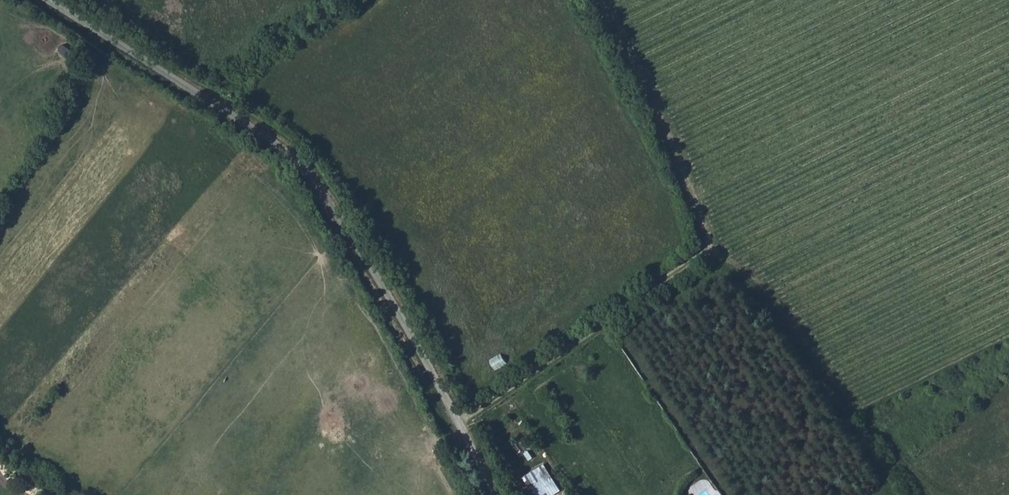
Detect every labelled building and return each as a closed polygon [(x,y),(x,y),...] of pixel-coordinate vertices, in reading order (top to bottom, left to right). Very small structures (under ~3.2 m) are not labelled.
[(518,494),(552,494),(560,490),(550,474),(518,494)]
